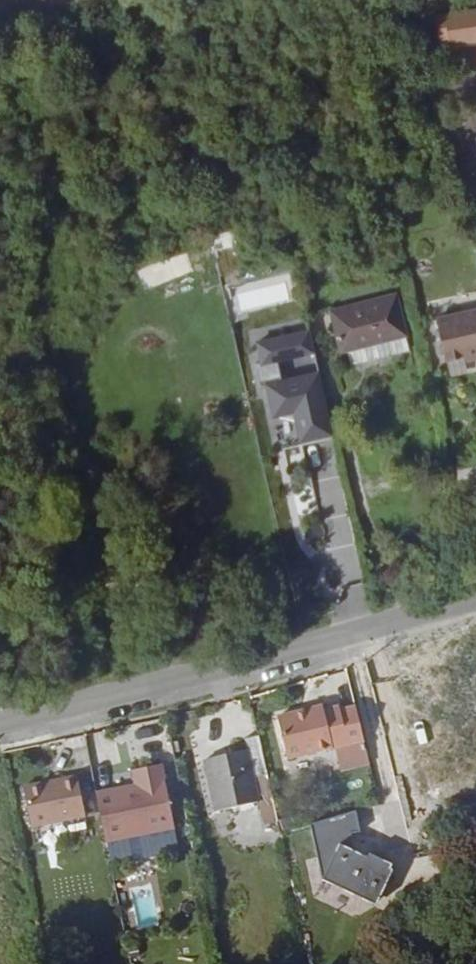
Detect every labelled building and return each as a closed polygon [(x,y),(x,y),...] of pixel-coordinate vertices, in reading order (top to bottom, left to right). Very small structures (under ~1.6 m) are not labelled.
[(436,17),(437,27),(446,26),(448,38),(449,45),(475,41),(475,11),(436,17)] [(448,38),(446,26),(437,27),(439,39),(448,38)] [(403,330),(337,345),(346,386),(352,385),(413,371),(403,330)] [(440,344),(449,385),(469,380),(475,378),(475,335),(440,344)] [(297,459),(329,452),(306,348),(253,360),(258,380),(251,381),(256,404),(263,402),(270,434),(290,429),(297,459)] [(391,676),(420,774),(475,758),(475,653),(391,676)] [(312,708),(277,717),(287,759),(364,740),(356,706),(341,710),(340,706),(324,711),(313,714),(312,708)] [(323,706),(312,708),(313,714),(324,711),(323,706)] [(277,818),(273,797),(259,735),(243,738),(246,751),(203,762),(212,810),(248,802),(252,824),(277,818)] [(135,783),(96,790),(106,840),(175,826),(162,762),(132,768),(135,783)] [(78,775),(24,786),(32,826),(86,815),(78,775)] [(366,830),(360,810),(315,824),(330,875),(366,901),(374,891),(384,899),(399,877),(394,873),(397,870),(377,856),(375,859),(363,850),(357,833),(366,830)]
